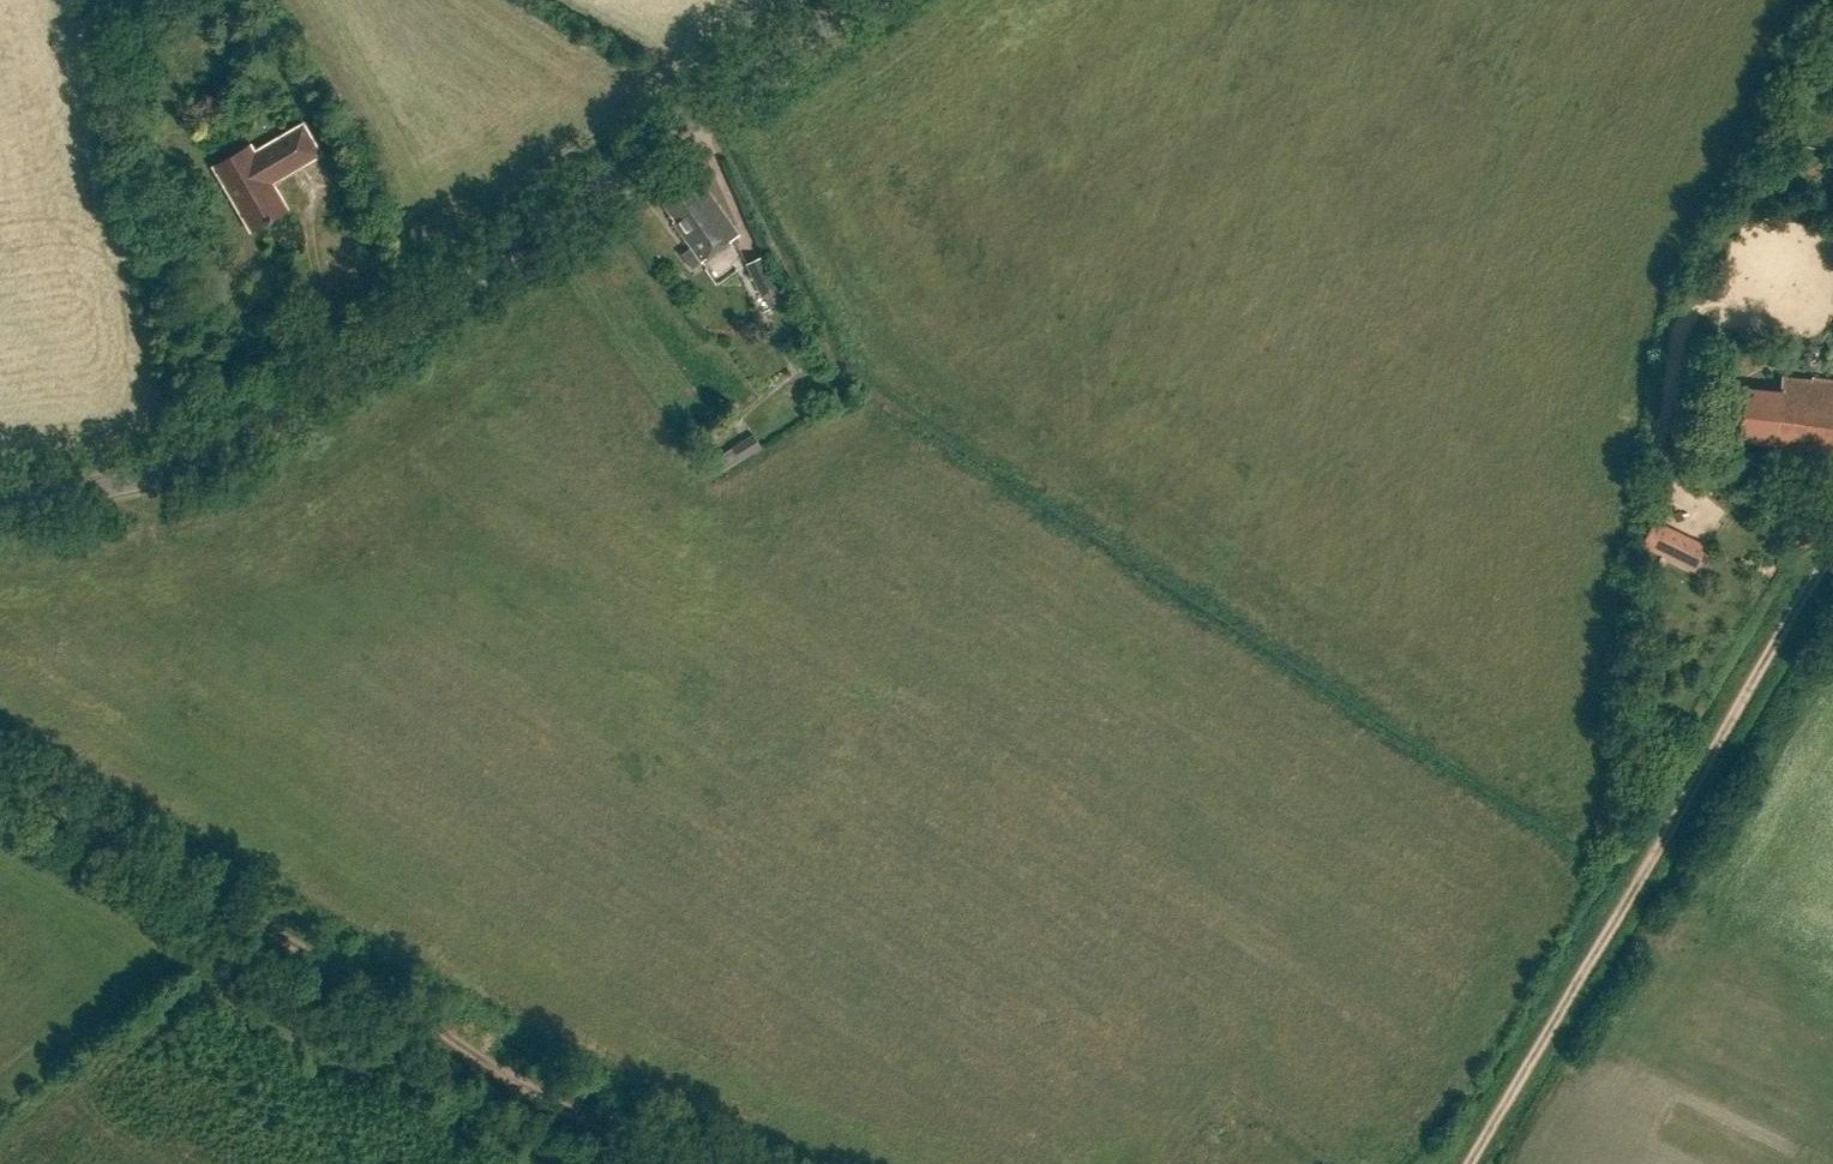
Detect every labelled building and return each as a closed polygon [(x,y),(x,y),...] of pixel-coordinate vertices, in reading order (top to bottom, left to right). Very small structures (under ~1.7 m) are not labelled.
[(290,212),(275,185),(323,156),(306,127),(258,155),(253,148),(218,168),(255,232),(290,212)] [(695,184),(665,205),(677,222),(676,224),(693,247),(683,254),(693,269),(740,236),(707,191),(703,194),(695,183),(695,184)] [(765,255),(747,264),(762,295),(780,286),(765,255)] [(1774,460),(1832,468),(1832,379),(1814,377),(1814,380),(1783,376),(1781,393),(1740,387),(1733,437),(1776,443),(1774,460)] [(754,434),(715,459),(724,473),(763,448),(754,434)]
